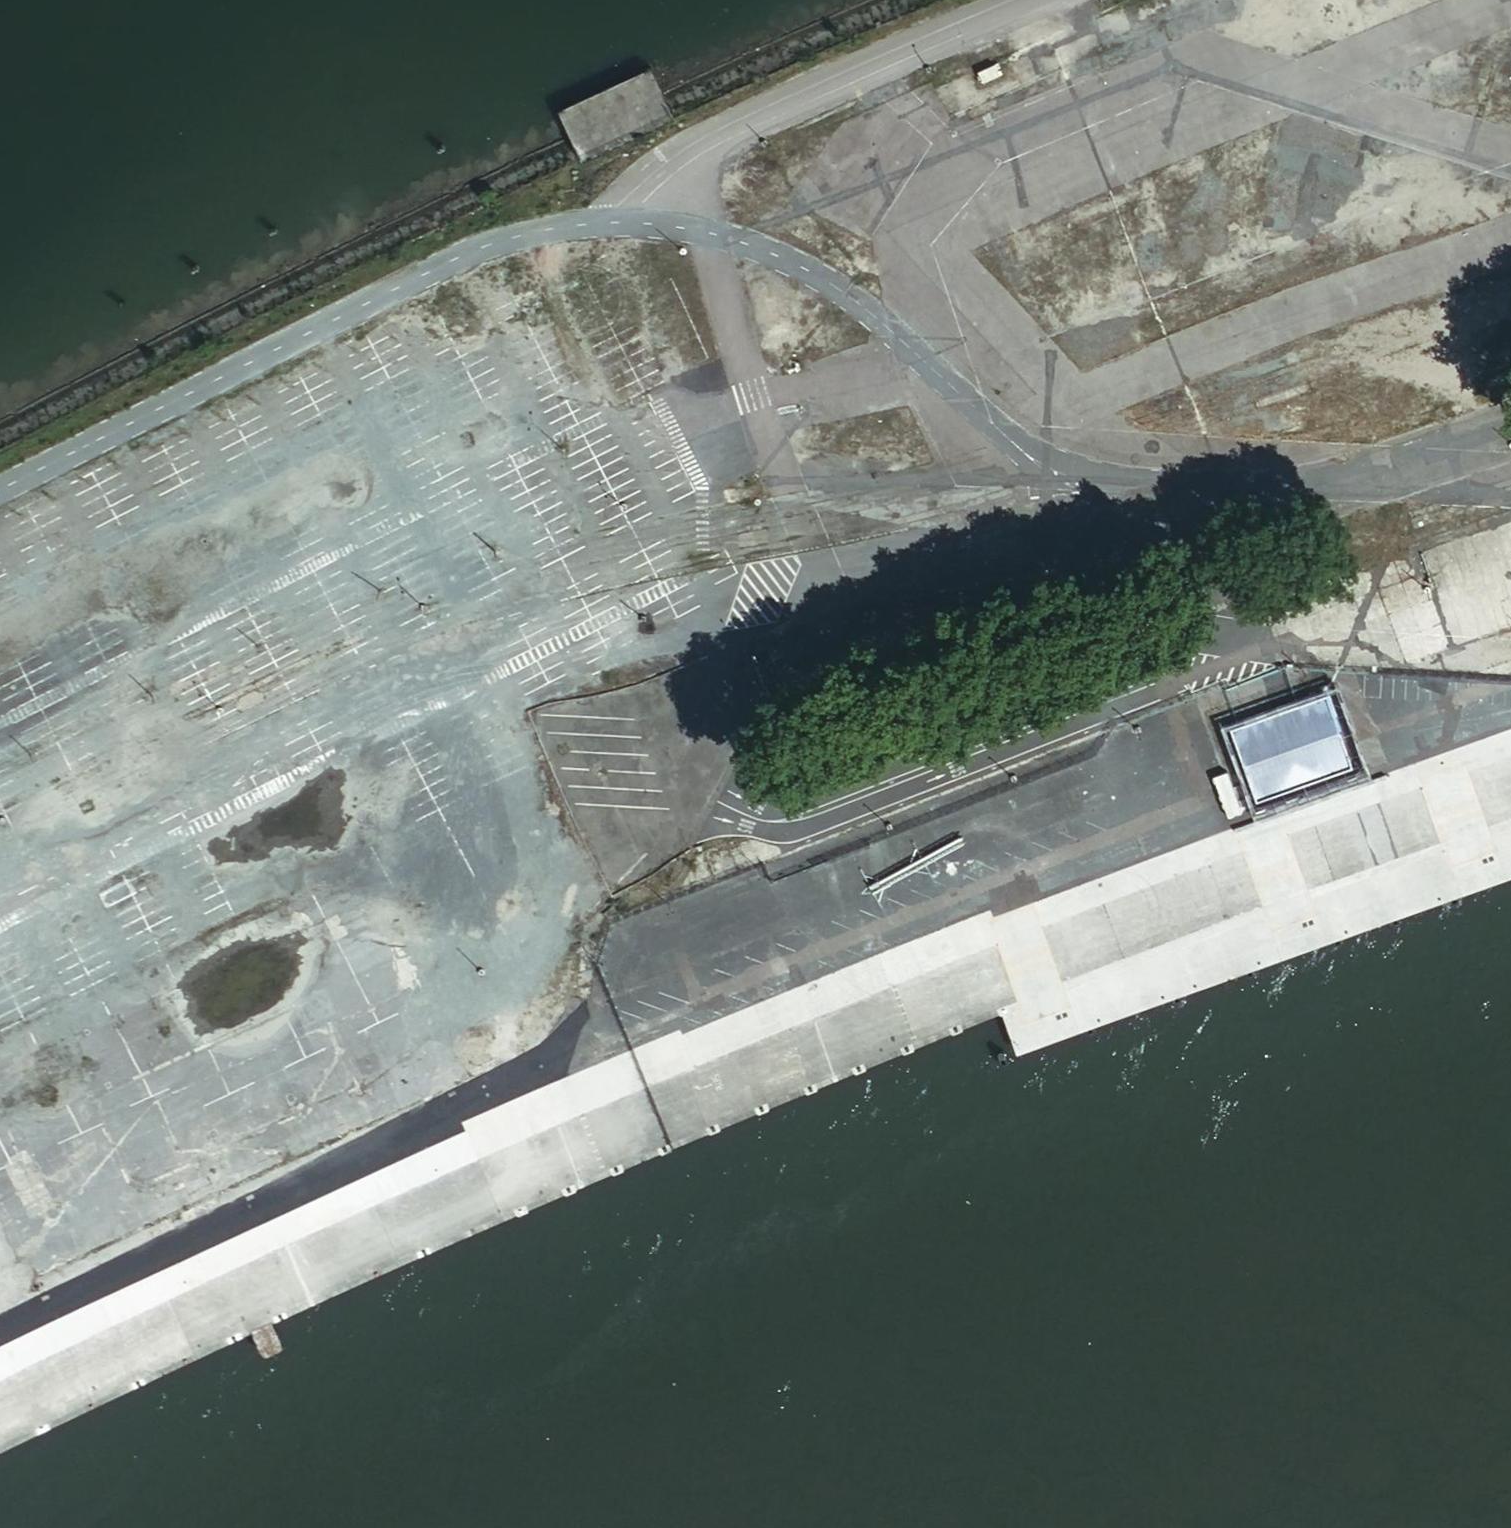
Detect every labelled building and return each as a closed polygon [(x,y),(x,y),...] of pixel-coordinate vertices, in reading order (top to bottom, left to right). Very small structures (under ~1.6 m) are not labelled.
[(1001,76),(994,64),(977,73),(983,86),(1001,76)] [(1238,724),(1229,727),(1255,798),(1351,762),(1325,692),(1301,701),(1297,702),(1238,724)]
